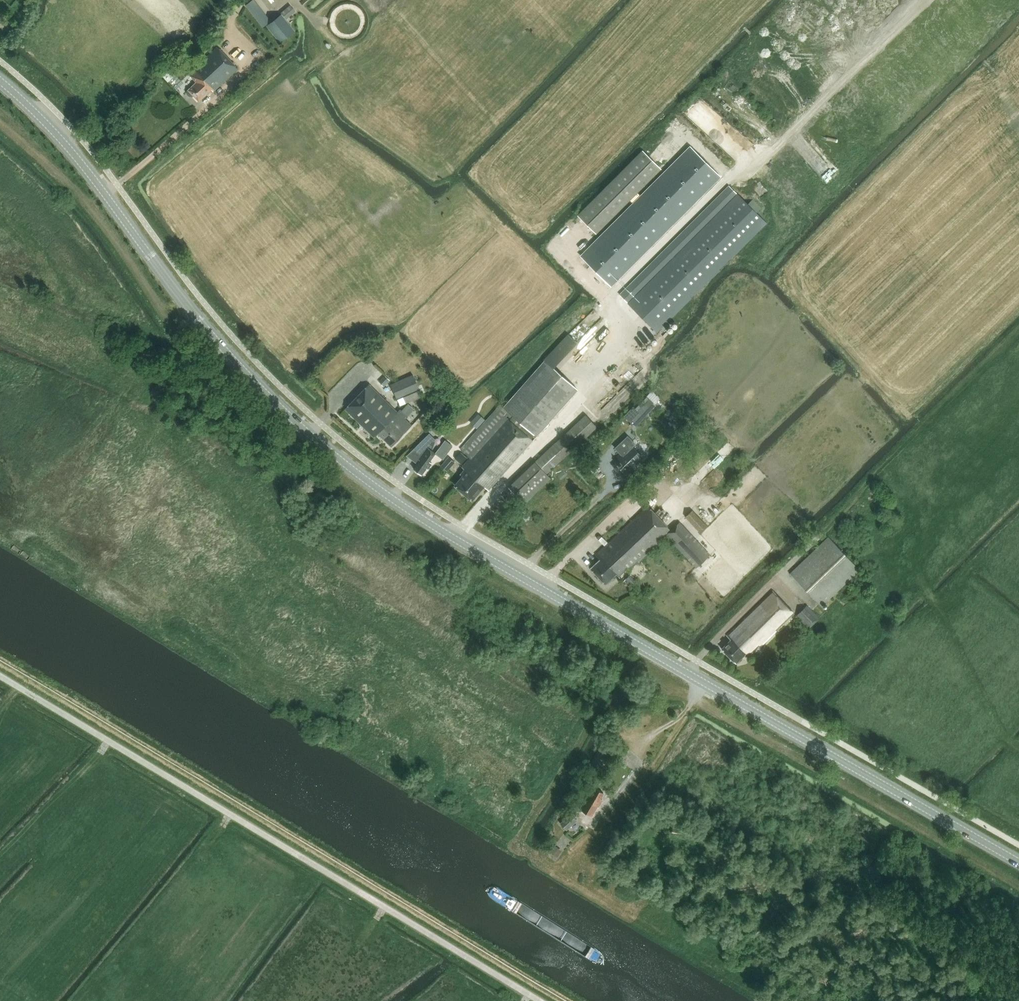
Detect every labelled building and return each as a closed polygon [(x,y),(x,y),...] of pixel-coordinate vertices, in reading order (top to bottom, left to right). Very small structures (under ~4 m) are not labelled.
[(252,1),(246,5),(263,27),(269,22),(252,1)] [(273,21),(267,26),(280,42),(295,30),(286,19),(296,12),(290,5),(281,13),(282,14),(273,21)] [(194,96),(199,102),(212,90),(213,91),(237,69),(217,47),(189,74),(197,82),(188,90),(188,91),(187,91),(187,92),(187,93),(187,94),(188,95),(189,96),(190,96),(191,97),(192,97),(192,96),(193,96),(194,96)] [(163,76),(168,82),(175,75),(170,69),(163,76)] [(692,148),(587,255),(617,285),(721,177),(692,148)] [(642,150),(576,215),(595,234),(661,169),(642,150)] [(729,185),(619,295),(628,303),(657,332),(661,328),(664,331),(670,326),(667,323),(767,223),(757,213),(762,207),(753,199),(748,204),(729,185)] [(578,343),(568,334),(545,359),(555,368),(578,343)] [(578,389),(551,365),(545,360),(500,410),(533,440),(578,389)] [(420,390),(413,375),(391,385),(397,400),(398,399),(401,406),(422,396),(420,390)] [(384,387),(390,380),(385,376),(379,383),(384,387)] [(345,409),(374,437),(378,433),(392,446),(412,425),(406,419),(408,416),(401,409),(398,412),(370,384),(345,409)] [(646,396),(626,417),(633,424),(654,402),(646,396)] [(551,479),(547,474),(597,427),(579,407),(555,430),(562,438),(509,487),(525,504),(551,479)] [(533,441),(508,418),(497,408),(461,448),(472,457),(462,468),(465,470),(461,474),(464,477),(456,486),(471,500),(484,485),(489,490),(533,441)] [(422,443),(411,458),(412,458),(412,457),(419,462),(414,468),(422,474),(427,468),(428,469),(432,463),(429,461),(435,453),(436,454),(436,453),(429,448),(434,442),(428,436),(430,434),(430,433),(421,442),(422,443)] [(643,458),(632,446),(635,444),(628,436),(615,448),(620,453),(614,460),(617,463),(613,466),(620,472),(622,470),(627,474),(643,458)] [(443,459),(453,446),(448,442),(438,456),(443,459)] [(455,459),(462,464),(467,458),(461,452),(455,459)] [(606,584),(617,574),(619,576),(626,570),(628,572),(666,536),(696,568),(710,555),(680,522),(671,531),(647,506),(595,555),(599,560),(591,568),(606,584)] [(828,536),(790,573),(822,606),(860,569),(828,536)] [(626,579),(632,584),(636,580),(631,575),(626,579)] [(745,654),(749,657),(755,651),(756,653),(796,614),(773,591),(727,635),(732,640),(723,650),(736,663),(745,654)] [(809,629),(820,618),(808,605),(797,615),(809,629)] [(601,798),(604,793),(596,788),(593,793),(591,792),(581,809),(591,815),(595,809),(590,806),(592,802),(599,806),(603,799),(601,798)] [(561,823),(568,830),(578,821),(571,814),(561,823)] [(561,852),(554,847),(551,852),(557,857),(561,852)]
